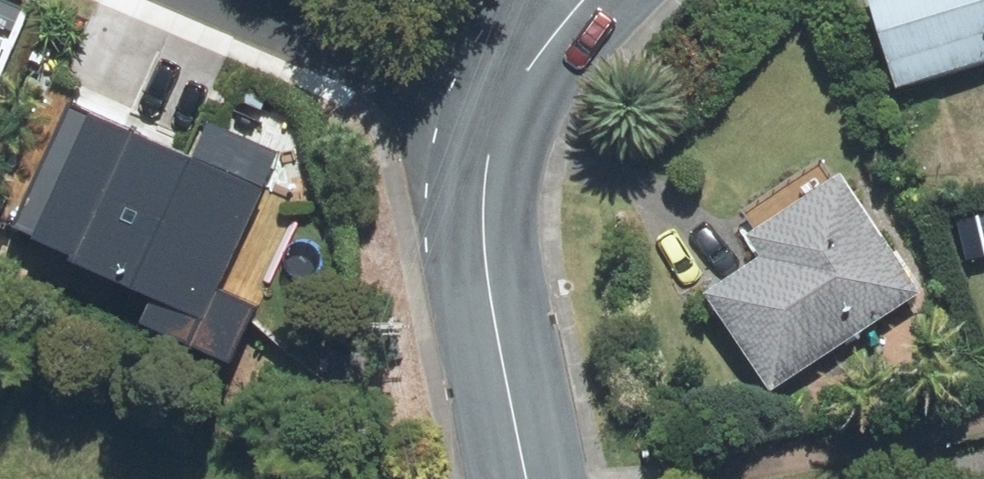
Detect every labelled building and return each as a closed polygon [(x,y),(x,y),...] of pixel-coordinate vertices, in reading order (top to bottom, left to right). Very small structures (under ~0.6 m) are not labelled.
[(983,59),(983,0),(871,0),(895,84),(983,59)] [(144,67),(64,34),(37,99),(116,132),(144,67)] [(248,201),(115,146),(65,263),(198,319),(248,201)] [(907,293),(835,185),(753,239),(765,257),(713,291),(773,382),(907,293)]
